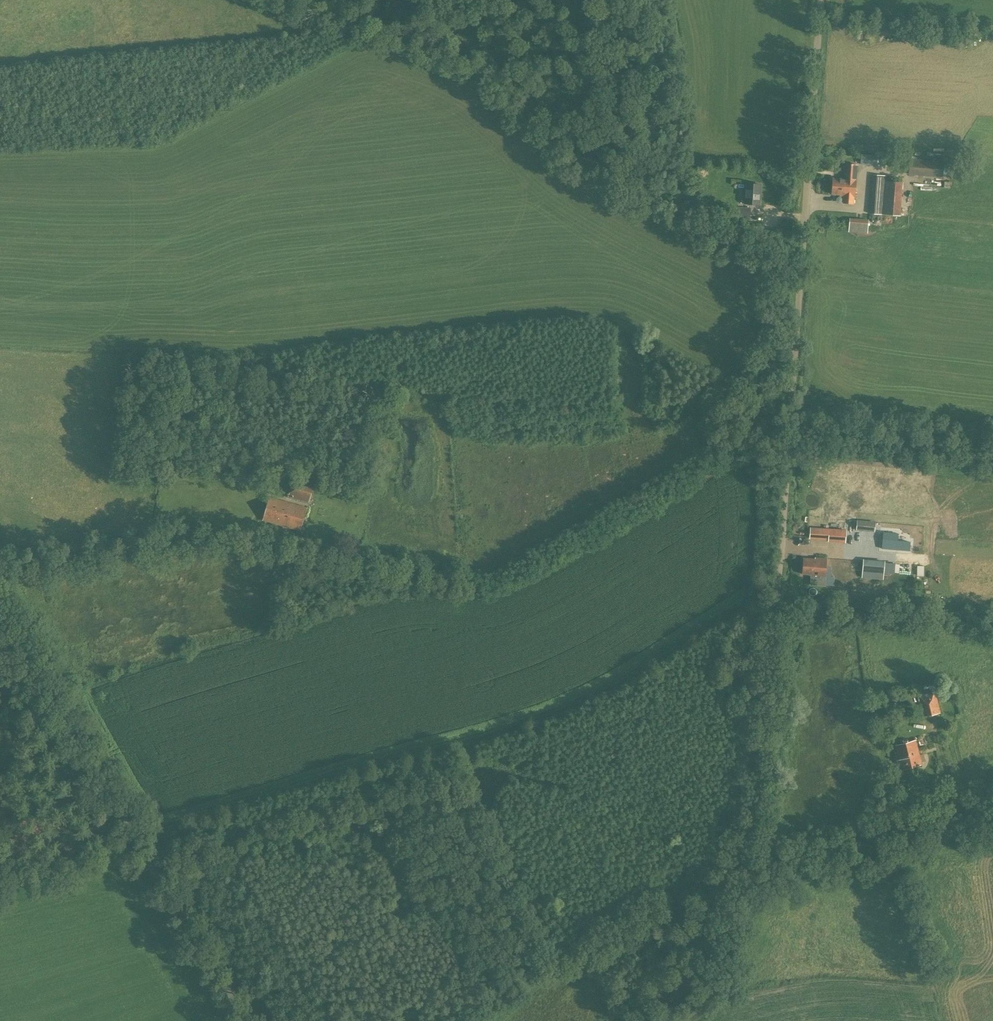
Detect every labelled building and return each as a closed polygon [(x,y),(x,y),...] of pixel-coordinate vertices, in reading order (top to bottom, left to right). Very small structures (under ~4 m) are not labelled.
[(960,32),(960,37),(960,47),(965,47),(967,47),(972,47),(972,33),(960,32)] [(860,164),(875,166),(876,155),(861,153),(860,164)] [(944,161),(910,158),(909,174),(942,177),(944,161)] [(843,195),(843,196),(855,196),(857,164),(845,164),(844,179),(832,178),(831,194),(843,195)] [(873,174),(870,213),(882,214),(883,205),(885,180),(886,175),(873,174)] [(883,205),(882,214),(900,215),(902,182),(885,180),(883,205)] [(762,182),(746,181),(745,203),(761,204),(762,182)] [(751,207),(738,206),(737,215),(751,216),(751,207)] [(849,218),(848,231),(867,232),(868,219),(849,218)] [(293,480),(288,497),(309,502),(313,485),(293,480)] [(269,497),(263,520),(300,530),(306,508),(269,497)] [(875,533),(875,523),(857,521),(856,531),(875,533)] [(810,530),(809,539),(829,540),(829,542),(836,542),(836,541),(845,541),(845,530),(815,528),(815,530),(810,530)] [(894,534),(880,533),(879,548),(908,550),(908,543),(893,542),(894,534)] [(811,575),(810,584),(825,586),(826,577),(827,558),(815,558),(803,558),(802,574),(811,575)] [(895,573),(896,562),(863,559),(862,577),(883,579),(884,572),(895,573)] [(935,689),(917,693),(922,717),(940,713),(935,689)] [(895,745),(899,760),(897,761),(899,770),(922,764),(916,740),(895,745)]
